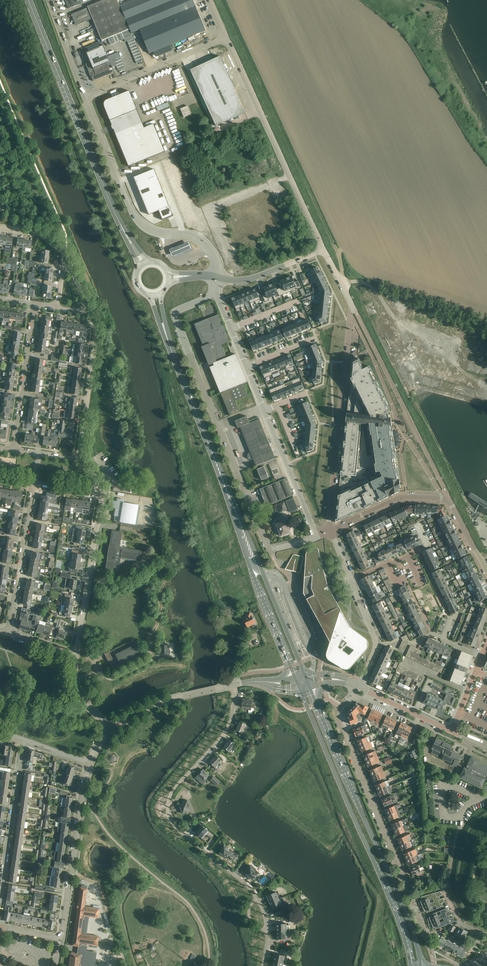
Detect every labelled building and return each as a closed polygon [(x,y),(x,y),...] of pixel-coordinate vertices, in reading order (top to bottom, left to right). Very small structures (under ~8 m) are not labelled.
[(67,1),(67,2),(66,3),(69,9),(79,4),(78,2),(81,0),(70,0),(67,1)] [(88,7),(88,8),(72,14),(72,16),(73,17),(73,19),(75,20),(74,22),(76,24),(76,25),(78,26),(78,24),(93,19),(102,41),(130,29),(118,0),(103,0),(88,7)] [(193,0),(134,0),(120,6),(130,29),(132,33),(132,34),(140,30),(150,54),(206,30),(193,0)] [(130,29),(119,34),(122,40),(125,39),(123,36),(132,33),(130,29)] [(132,33),(123,36),(125,39),(126,42),(134,38),(132,34),(132,33)] [(91,62),(86,64),(90,73),(91,72),(92,76),(91,76),(93,81),(115,72),(113,67),(116,66),(116,65),(115,63),(115,62),(114,60),(114,59),(110,61),(104,45),(87,53),(91,62)] [(220,56),(190,70),(216,126),(246,112),(229,77),(228,73),(220,56)] [(144,128),(129,91),(107,100),(106,101),(104,103),(104,105),(104,106),(112,125),(111,126),(113,129),(114,130),(129,166),(165,152),(154,124),(144,128)] [(162,105),(157,107),(158,111),(170,106),(168,102),(162,105)] [(188,106),(180,109),(184,117),(191,114),(188,106)] [(154,169),(144,173),(146,178),(156,174),(154,169)] [(144,173),(133,177),(135,182),(146,178),(144,173)] [(156,174),(146,178),(148,182),(158,178),(156,174)] [(146,178),(135,182),(137,187),(148,182),(146,178)] [(158,178),(148,182),(149,187),(160,183),(158,178)] [(148,182),(137,187),(139,191),(149,187),(148,182)] [(160,183),(149,187),(151,192),(162,188),(160,183)] [(149,187),(139,191),(141,196),(151,192),(149,187)] [(162,188),(151,192),(153,196),(164,192),(162,188)] [(151,192),(141,196),(143,201),(153,196),(151,192)] [(164,192),(153,196),(155,201),(165,197),(164,192)] [(153,196),(143,201),(145,205),(155,201),(153,196)] [(165,197),(155,201),(157,206),(167,201),(165,197)] [(155,201),(145,205),(149,215),(159,211),(159,210),(157,206),(155,201)] [(167,201),(157,206),(159,210),(169,206),(167,201)] [(169,206),(159,210),(159,211),(163,220),(173,216),(169,206)] [(229,237),(224,239),(232,257),(237,255),(229,237)] [(173,248),(169,250),(172,257),(176,255),(184,252),(192,249),(189,242),(181,245),(173,248)] [(310,271),(308,272),(311,278),(321,273),(318,267),(316,268),(315,267),(309,269),(310,271)] [(311,278),(313,277),(316,282),(324,278),(321,273),(311,278)] [(292,276),(287,278),(292,291),(292,290),(296,288),(297,289),(301,287),(298,281),(295,282),(292,276)] [(281,288),(280,288),(283,295),(292,291),(287,278),(281,281),(283,287),(281,288)] [(324,278),(316,282),(318,288),(316,289),(327,284),(324,278)] [(12,290),(12,286),(13,281),(4,279),(4,281),(2,292),(8,293),(9,289),(12,290)] [(13,294),(19,295),(21,283),(15,282),(14,286),(12,286),(12,290),(14,290),(13,294)] [(274,283),(269,286),(273,296),(278,294),(279,296),(283,295),(280,288),(277,290),(274,283)] [(316,289),(318,293),(317,293),(317,294),(321,292),(330,291),(327,284),(316,289)] [(266,294),(262,295),(265,302),(269,301),(268,298),(273,296),(269,286),(263,288),(266,294)] [(256,289),(251,291),(255,301),(260,299),(259,296),(256,290),(256,289)] [(251,291),(246,293),(251,303),(255,301),(251,291)] [(246,293),(241,295),(245,303),(249,301),(250,304),(251,303),(246,293)] [(241,295),(237,297),(241,307),(240,305),(245,303),(241,295)] [(237,297),(232,299),(236,309),(241,307),(237,297)] [(318,315),(317,315),(321,324),(327,321),(327,314),(318,313),(318,315)] [(195,324),(204,346),(202,347),(209,365),(214,363),(214,365),(210,367),(220,393),(247,382),(236,354),(227,358),(222,345),(230,341),(219,314),(195,324)] [(41,326),(48,327),(49,321),(52,321),(52,317),(46,316),(45,320),(42,319),(42,320),(41,319),(41,320),(40,322),(41,323),(42,323),(41,326)] [(308,319),(302,321),(306,330),(311,328),(308,319)] [(66,329),(67,323),(67,322),(67,321),(65,321),(64,321),(64,322),(61,322),(59,333),(62,333),(63,329),(66,329)] [(297,322),(301,332),(306,330),(302,321),(298,323),(297,322)] [(292,323),(291,323),(296,334),(301,332),(297,322),(292,324),(292,323)] [(80,331),(81,325),(80,325),(80,324),(80,323),(78,323),(77,323),(77,324),(74,324),(73,333),(72,335),(75,335),(76,331),(80,331)] [(291,323),(286,325),(291,336),(296,334),(291,323)] [(84,325),(81,325),(80,331),(79,339),(78,342),(85,343),(85,339),(82,339),(83,332),(89,333),(89,329),(87,328),(87,326),(87,325),(86,324),(84,324),(84,325)] [(287,328),(282,330),(285,338),(291,336),(286,325),(286,326),(287,328)] [(279,328),(274,330),(279,341),(284,339),(279,328)] [(274,330),(269,332),(274,343),(279,341),(274,330)] [(264,334),(269,345),(274,343),(269,332),(269,333),(270,335),(265,337),(264,334)] [(263,335),(259,337),(264,347),(269,345),(264,334),(263,335)] [(259,337),(254,339),(255,341),(259,349),(264,347),(259,337)] [(19,346),(20,339),(10,338),(9,345),(19,346)] [(255,341),(250,343),(253,351),(259,349),(255,341)] [(74,350),(84,351),(85,344),(75,343),(74,350)] [(316,344),(305,349),(307,354),(318,350),(316,344)] [(18,353),(19,346),(9,345),(8,351),(18,353)] [(45,347),(38,346),(37,352),(44,353),(44,354),(49,355),(49,351),(45,350),(45,347)] [(318,350),(307,354),(309,359),(320,355),(318,350)] [(17,359),(18,353),(8,351),(6,351),(6,355),(10,355),(10,358),(17,359)] [(290,355),(282,358),(287,369),(295,366),(290,355)] [(320,355),(309,359),(311,363),(310,364),(313,363),(322,361),(320,355)] [(82,364),(83,358),(73,356),(72,363),(82,364)] [(282,358),(275,361),(280,372),(283,371),(287,369),(282,358)] [(335,523),(400,492),(399,490),(401,490),(390,407),(370,366),(364,369),(358,358),(352,361),(335,523)] [(275,361),(268,364),(272,375),(280,372),(275,361)] [(311,368),(308,369),(308,370),(313,368),(322,369),(322,361),(313,363),(310,364),(311,368)] [(268,364),(260,367),(265,378),(272,375),(268,364)] [(46,367),(42,366),(35,365),(34,372),(41,373),(45,373),(46,367)] [(71,374),(80,375),(81,368),(72,367),(71,374)] [(313,368),(308,370),(311,376),(312,376),(312,374),(321,375),(322,369),(313,368)] [(15,371),(6,369),(5,369),(4,372),(8,373),(7,376),(14,377),(15,371)] [(312,376),(311,376),(311,377),(314,383),(314,384),(320,382),(321,375),(312,374),(312,376)] [(6,383),(13,384),(14,377),(7,376),(3,376),(2,382),(6,383)] [(299,378),(292,381),(296,392),(304,389),(299,378)] [(69,387),(72,387),(79,388),(79,382),(73,381),(70,380),(69,387)] [(292,381),(284,384),(289,395),(296,392),(292,381)] [(284,384),(277,387),(281,398),(289,395),(284,384)] [(277,387),(269,390),(274,401),(281,398),(277,387)] [(70,402),(69,405),(76,406),(77,399),(66,397),(65,401),(70,402)] [(307,402),(297,406),(299,412),(309,407),(307,402)] [(30,404),(29,410),(36,412),(36,411),(40,412),(44,413),(44,410),(41,410),(41,406),(38,406),(30,404)] [(76,406),(69,405),(65,404),(65,407),(69,408),(68,411),(75,412),(76,406)] [(309,407),(299,412),(301,417),(302,416),(311,412),(309,407)] [(75,412),(68,411),(64,411),(64,414),(68,415),(67,418),(74,419),(75,412)] [(311,412),(302,416),(304,421),(313,417),(311,412)] [(306,426),(303,426),(304,427),(307,426),(316,424),(313,417),(304,421),(306,426)] [(58,436),(59,436),(72,438),(73,430),(64,429),(65,421),(57,420),(56,423),(60,423),(59,430),(59,431),(58,436)] [(49,445),(50,437),(51,429),(48,429),(47,437),(44,436),(42,444),(49,445)] [(50,437),(49,445),(56,446),(57,438),(57,436),(59,436),(58,436),(59,431),(54,430),(53,438),(50,437)] [(305,444),(303,444),(306,453),(313,450),(314,443),(305,442),(305,444)] [(275,458),(268,461),(269,464),(269,463),(275,480),(283,477),(275,458)] [(269,464),(268,461),(258,465),(259,468),(257,469),(262,480),(269,477),(264,465),(269,464)] [(287,478),(260,489),(267,506),(294,495),(287,478)] [(14,502),(16,491),(10,491),(8,506),(11,506),(11,501),(14,502)] [(486,509),(486,503),(473,493),(470,497),(486,509)] [(121,522),(135,524),(138,505),(123,502),(124,499),(117,498),(114,516),(115,516),(114,521),(121,522)] [(293,498),(286,501),(291,512),(298,509),(293,498)] [(278,504),(281,512),(287,510),(284,502),(278,504)] [(404,508),(407,513),(407,514),(410,513),(415,513),(415,512),(415,506),(408,506),(404,508)] [(404,507),(399,509),(403,518),(404,518),(408,516),(407,514),(407,513),(404,508),(404,507)] [(438,507),(438,514),(440,518),(442,518),(447,515),(443,507),(438,507)] [(397,510),(394,512),(398,520),(399,522),(403,520),(404,519),(404,518),(403,518),(399,509),(397,510)] [(390,514),(389,514),(393,522),(396,521),(398,520),(394,512),(390,514)] [(382,517),(385,525),(391,522),(388,515),(382,517)] [(440,518),(437,520),(439,525),(449,520),(447,515),(442,518),(440,518)] [(380,528),(385,525),(382,517),(376,520),(380,528)] [(278,522),(276,523),(275,523),(275,525),(275,526),(276,527),(277,526),(281,536),(289,533),(288,529),(290,528),(286,521),(285,521),(283,518),(278,520),(278,522)] [(374,531),(380,528),(376,520),(370,523),(374,531)] [(439,525),(438,526),(440,531),(452,525),(449,520),(439,525)] [(135,524),(121,522),(120,526),(125,526),(152,531),(153,527),(135,524)] [(374,531),(370,523),(364,526),(368,534),(371,532),(373,534),(375,533),(373,531),(374,531)] [(452,525),(440,531),(442,535),(454,530),(452,525)] [(77,536),(84,537),(85,531),(83,530),(84,528),(76,526),(76,529),(77,530),(76,532),(77,532),(77,536)] [(44,531),(36,530),(35,536),(42,537),(46,538),(49,538),(50,536),(46,535),(47,535),(44,534),(44,531)] [(122,532),(119,531),(112,530),(109,545),(107,557),(105,568),(113,570),(113,568),(119,569),(120,558),(136,560),(140,561),(142,551),(119,547),(122,532)] [(454,530),(442,535),(445,540),(456,535),(454,530)] [(346,535),(348,541),(356,537),(361,535),(360,532),(355,534),(353,531),(346,535)] [(412,534),(407,536),(412,546),(417,544),(412,534)] [(83,544),(84,537),(77,536),(72,535),(71,542),(73,542),(73,545),(81,546),(81,544),(83,544)] [(456,535),(445,540),(447,545),(459,540),(456,535)] [(407,536),(402,539),(407,549),(412,546),(407,536)] [(359,543),(356,537),(348,541),(351,547),(359,543)] [(459,540),(447,545),(450,550),(452,549),(461,544),(459,540)] [(395,545),(399,553),(405,550),(401,542),(395,545)] [(362,549),(359,543),(351,547),(354,553),(362,549)] [(461,544),(452,549),(453,551),(454,554),(463,549),(461,544)] [(389,548),(393,556),(399,553),(395,545),(389,548)] [(306,555),(304,593),(310,604),(330,642),(329,646),(327,653),(327,654),(327,655),(327,656),(327,658),(328,659),(330,660),(340,667),(343,669),(345,669),(347,669),(349,669),(350,668),(351,667),(363,654),(366,650),(367,649),(368,648),(368,646),(369,644),(369,643),(368,642),(367,640),(365,638),(357,632),(350,627),(347,621),(333,595),(328,586),(326,580),(324,571),(318,549),(318,548),(317,548),(316,547),(314,548),(308,552),(307,552),(306,553),(306,554),(306,555)] [(381,561),(387,559),(383,551),(382,548),(376,551),(381,561)] [(387,559),(393,556),(389,548),(383,551),(387,559)] [(12,551),(0,549),(0,552),(4,553),(3,556),(11,557),(12,551)] [(70,553),(69,560),(80,562),(81,555),(80,555),(81,551),(72,549),(71,553),(70,553)] [(354,553),(357,558),(365,555),(362,549),(354,553)] [(429,549),(422,552),(424,557),(432,553),(430,549),(429,549)] [(463,549),(454,554),(457,559),(466,554),(463,549)] [(432,553),(424,557),(427,562),(435,558),(432,553)] [(357,558),(360,564),(367,561),(365,555),(357,558)] [(459,560),(462,566),(470,562),(467,556),(459,560)] [(435,558),(427,562),(429,566),(437,562),(437,563),(439,562),(437,557),(435,558)] [(286,570),(294,572),(295,564),(296,559),(291,558),(285,569),(286,570)] [(80,562),(69,560),(72,561),(71,568),(68,568),(68,571),(77,573),(78,569),(79,570),(80,562)] [(370,566),(367,561),(360,564),(363,570),(370,566)] [(437,562),(429,566),(431,571),(439,567),(437,563),(437,562)] [(465,572),(473,568),(470,562),(462,566),(465,572)] [(44,567),(40,566),(30,564),(28,570),(40,572),(41,569),(44,570),(44,569),(48,570),(48,567),(46,567),(45,567),(44,567)] [(468,578),(475,574),(473,568),(465,572),(468,578)] [(435,579),(443,575),(440,569),(432,573),(435,579)] [(40,575),(40,572),(28,570),(27,576),(37,578),(37,579),(42,580),(43,576),(40,575)] [(61,573),(60,577),(66,578),(64,588),(69,589),(69,588),(75,589),(77,581),(70,579),(71,574),(61,573)] [(471,584),(478,580),(475,574),(468,578),(471,584)] [(364,585),(372,581),(369,575),(362,579),(364,585)] [(438,585),(445,581),(443,575),(435,579),(438,585)] [(27,580),(26,586),(33,588),(37,588),(38,582),(27,580)] [(473,590),(481,586),(478,580),(471,584),(473,590)] [(367,591),(375,587),(372,581),(364,585),(367,591)] [(441,591),(448,587),(445,581),(438,585),(441,591)] [(400,596),(408,592),(405,586),(397,590),(400,596)] [(451,593),(453,592),(451,586),(448,587),(441,591),(443,597),(451,593)] [(476,595),(484,592),(481,586),(473,590),(476,595)] [(378,593),(375,587),(367,591),(370,597),(378,593)] [(410,598),(408,592),(400,596),(403,601),(410,598)] [(451,593),(443,597),(446,602),(454,599),(456,598),(453,592),(451,593)] [(486,598),(484,592),(476,595),(479,601),(486,598)] [(381,599),(378,593),(370,597),(373,603),(381,599)] [(61,604),(72,606),(74,599),(71,599),(71,595),(65,594),(64,597),(64,600),(62,600),(61,601),(61,604)] [(31,603),(32,600),(23,598),(22,604),(32,606),(32,610),(37,611),(39,611),(42,612),(43,609),(40,608),(40,605),(34,604),(34,603),(31,603)] [(413,604),(410,598),(403,601),(406,607),(413,604)] [(449,608),(457,605),(454,599),(446,602),(449,608)] [(373,606),(376,612),(383,608),(380,602),(373,606)] [(71,614),(72,606),(61,604),(61,605),(60,612),(61,612),(60,616),(69,617),(70,614),(71,614)] [(416,609),(413,604),(406,607),(408,613),(416,609)] [(460,611),(457,605),(449,608),(452,614),(460,611)] [(19,628),(28,631),(29,628),(33,629),(36,619),(37,611),(32,610),(22,608),(19,621),(21,621),(19,628)] [(383,608),(376,612),(378,618),(386,614),(383,608)] [(411,619),(419,615),(416,609),(408,613),(411,619)] [(244,620),(242,620),(246,627),(247,627),(251,625),(255,622),(252,616),(250,613),(246,615),(247,618),(244,620)] [(479,613),(477,619),(485,622),(486,617),(486,616),(479,613)] [(381,624),(389,620),(386,614),(378,618),(381,624)] [(414,625),(422,621),(419,615),(411,619),(414,625)] [(42,634),(45,626),(46,623),(39,620),(36,619),(33,629),(36,630),(36,632),(42,634)] [(485,622),(477,619),(474,625),(482,629),(485,622)] [(384,630),(392,626),(389,620),(381,624),(384,630)] [(417,631),(425,627),(422,621),(414,625),(417,631)] [(482,629),(474,625),(472,631),(480,635),(482,629)] [(52,628),(45,626),(42,634),(49,636),(50,632),(54,633),(56,628),(52,626),(52,628)] [(387,635),(395,632),(392,626),(384,630),(387,635)] [(68,629),(63,628),(60,627),(59,629),(58,629),(55,638),(59,639),(60,638),(64,639),(66,632),(67,633),(68,629)] [(417,631),(413,633),(414,635),(418,633),(420,637),(427,633),(425,627),(417,631)] [(478,641),(480,635),(472,631),(470,637),(478,641)] [(397,638),(395,632),(387,635),(390,641),(397,638)] [(478,641),(470,637),(467,644),(475,647),(478,641)] [(429,653),(435,641),(429,638),(425,646),(428,648),(426,652),(429,653)] [(133,640),(126,643),(115,649),(104,654),(112,670),(113,671),(120,667),(120,665),(141,655),(135,643),(135,644),(133,640)] [(431,649),(437,652),(441,644),(435,641),(431,649)] [(437,652),(443,654),(446,647),(441,644),(437,652)] [(383,652),(391,655),(394,649),(386,646),(383,652)] [(452,649),(446,647),(443,654),(449,657),(452,649)] [(460,655),(471,660),(472,655),(462,651),(460,655)] [(391,655),(383,652),(380,657),(388,661),(391,655)] [(471,660),(460,655),(458,660),(469,664),(471,660)] [(385,667),(388,661),(380,657),(378,663),(385,667)] [(469,664),(458,660),(457,664),(467,668),(469,664)] [(385,667),(378,663),(375,669),(383,673),(385,667)] [(467,668),(457,664),(454,663),(452,667),(455,668),(466,672),(467,668)] [(466,672),(455,668),(453,672),(464,677),(466,672)] [(383,673),(375,669),(372,675),(380,679),(383,673)] [(464,677),(453,672),(452,677),(462,681),(464,677)] [(380,679),(372,675),(369,681),(378,685),(379,685),(382,680),(380,679)] [(462,681),(452,677),(450,681),(461,685),(462,681)] [(394,693),(398,685),(392,682),(388,690),(394,693)] [(400,696),(404,688),(398,685),(394,693),(400,696)] [(410,691),(404,688),(400,696),(406,698),(410,691)] [(410,689),(410,691),(406,698),(412,701),(416,692),(410,689)] [(442,700),(427,693),(423,702),(442,711),(446,703),(447,702),(442,700)] [(456,698),(445,693),(442,700),(447,702),(446,703),(452,706),(456,698)] [(255,702),(252,701),(252,700),(243,699),(242,707),(254,708),(255,702)] [(368,707),(362,704),(361,706),(356,704),(349,712),(351,717),(348,718),(351,724),(358,721),(356,716),(360,712),(365,714),(368,707)] [(373,721),(377,712),(372,709),(368,718),(373,721)] [(377,712),(373,721),(379,723),(383,714),(377,712)] [(388,726),(392,718),(387,716),(383,724),(388,726)] [(397,721),(392,718),(388,726),(394,729),(397,721)] [(246,724),(245,723),(240,721),(235,733),(243,736),(244,733),(243,733),(246,724)] [(397,731),(394,737),(400,740),(407,725),(401,723),(399,727),(397,731)] [(361,725),(362,727),(353,730),(356,736),(367,731),(364,724),(361,725)] [(412,728),(407,725),(400,740),(403,742),(404,739),(406,740),(412,728)] [(360,746),(373,741),(368,743),(366,737),(358,741),(360,746)] [(453,746),(437,738),(431,749),(433,750),(431,754),(453,764),(452,765),(457,767),(461,756),(452,752),(453,750),(451,750),(453,746)] [(229,740),(224,747),(227,750),(232,753),(235,749),(232,748),(235,744),(229,740)] [(373,741),(360,746),(362,752),(375,747),(373,741)] [(5,745),(4,755),(12,757),(14,746),(8,746),(5,745)] [(33,755),(42,759),(44,755),(34,752),(34,750),(29,749),(27,761),(32,762),(33,755)] [(419,757),(416,750),(409,753),(412,760),(419,757)] [(366,761),(378,756),(375,751),(364,756),(366,761)] [(4,755),(3,760),(1,760),(0,764),(0,765),(11,767),(12,757),(4,755)] [(224,763),(220,759),(216,755),(210,762),(214,766),(211,769),(214,772),(217,769),(218,769),(224,763)] [(380,762),(378,756),(366,761),(368,767),(380,762)] [(478,763),(480,760),(472,756),(467,767),(466,769),(464,768),(460,778),(481,788),(486,776),(486,767),(478,763)] [(69,765),(66,775),(72,777),(74,770),(78,771),(79,768),(69,765)] [(372,776),(384,771),(381,766),(370,770),(372,776)] [(411,773),(413,777),(413,778),(418,776),(420,775),(417,766),(409,769),(411,774),(411,773)] [(209,775),(205,771),(205,772),(202,770),(194,780),(200,785),(209,775)] [(9,781),(10,772),(3,771),(2,772),(0,772),(0,779),(9,781)] [(384,771),(372,776),(374,781),(386,777),(384,771)] [(70,783),(72,777),(66,775),(63,784),(73,787),(74,784),(70,783)] [(214,776),(210,780),(216,786),(220,781),(214,776)] [(421,783),(418,776),(413,778),(413,777),(412,778),(415,785),(421,783)] [(8,788),(9,781),(0,779),(0,784),(1,784),(0,787),(8,788)] [(378,791),(390,786),(387,780),(376,785),(378,791)] [(390,786),(378,791),(380,796),(392,792),(390,786)] [(384,806),(396,801),(393,795),(392,795),(391,795),(390,796),(390,797),(382,800),(384,806)] [(64,807),(70,808),(72,798),(66,797),(66,798),(62,798),(61,801),(61,804),(61,806),(60,806),(64,807)] [(184,803),(179,805),(183,813),(188,811),(188,812),(192,810),(188,800),(183,802),(184,803)] [(388,815),(399,811),(399,810),(398,811),(396,805),(386,809),(388,815)] [(401,816),(399,811),(388,815),(390,820),(401,816)] [(394,830),(405,825),(403,820),(392,824),(394,830)] [(61,832),(67,833),(68,823),(62,822),(62,823),(58,822),(57,832),(61,832)] [(405,825),(394,830),(396,835),(407,831),(405,825)] [(202,826),(199,829),(196,833),(202,838),(206,834),(208,836),(211,832),(202,826)] [(400,844),(411,840),(409,834),(398,839),(400,844)] [(411,840),(400,844),(402,850),(413,846),(414,845),(412,840),(411,840)] [(220,853),(224,855),(225,857),(226,856),(231,860),(232,859),(233,859),(233,858),(234,857),(235,858),(236,859),(237,859),(237,858),(237,857),(237,856),(224,845),(220,850),(221,851),(220,853)] [(404,854),(406,859),(418,855),(415,849),(404,854)] [(64,853),(58,852),(55,852),(55,856),(54,856),(53,861),(54,861),(63,863),(64,853)] [(418,855),(406,859),(408,865),(420,860),(418,855)] [(245,872),(253,880),(259,873),(251,865),(245,872)] [(420,865),(415,867),(410,869),(412,875),(416,873),(417,876),(422,874),(421,871),(419,868),(421,867),(420,865)] [(49,882),(49,886),(59,888),(60,878),(54,877),(53,883),(49,882)] [(80,887),(71,945),(79,946),(78,954),(74,953),(74,952),(72,952),(72,953),(70,953),(69,965),(92,965),(94,952),(84,951),(85,944),(97,946),(99,936),(86,934),(89,917),(98,918),(99,908),(85,906),(87,888),(80,887)] [(423,900),(420,901),(422,906),(440,899),(439,896),(442,895),(441,891),(429,894),(421,896),(421,897),(423,900)] [(14,893),(7,892),(6,902),(12,903),(17,904),(17,901),(13,900),(14,893)] [(270,903),(279,899),(276,892),(267,896),(270,903)] [(51,894),(50,904),(56,905),(58,895),(51,894)] [(279,899),(270,903),(273,910),(285,904),(282,897),(279,899)] [(440,899),(422,906),(424,912),(427,911),(427,912),(427,913),(443,906),(442,903),(445,902),(443,898),(440,899)] [(12,903),(6,902),(4,911),(5,911),(4,920),(8,921),(8,920),(9,912),(11,913),(12,903)] [(431,916),(429,917),(431,922),(431,923),(447,916),(445,913),(448,912),(447,908),(446,908),(430,915),(431,915),(431,916)] [(9,912),(8,920),(15,921),(16,914),(11,913),(9,912)] [(21,923),(23,915),(16,914),(15,921),(21,923)] [(28,924),(29,916),(23,915),(21,923),(28,924)] [(447,916),(431,923),(433,928),(435,927),(436,928),(436,929),(455,921),(453,917),(450,918),(449,915),(447,916)] [(35,925),(36,918),(29,916),(28,924),(35,925)] [(48,928),(49,920),(43,919),(41,926),(48,928)] [(451,925),(448,930),(453,933),(456,927),(451,925)] [(437,945),(449,951),(456,954),(462,957),(466,950),(459,947),(463,940),(464,940),(468,932),(459,927),(453,940),(456,942),(455,944),(441,937),(437,945)] [(287,931),(277,931),(277,939),(283,939),(283,940),(287,940),(287,939),(287,931)] [(275,954),(273,961),(286,964),(287,958),(285,957),(285,956),(275,954)]
